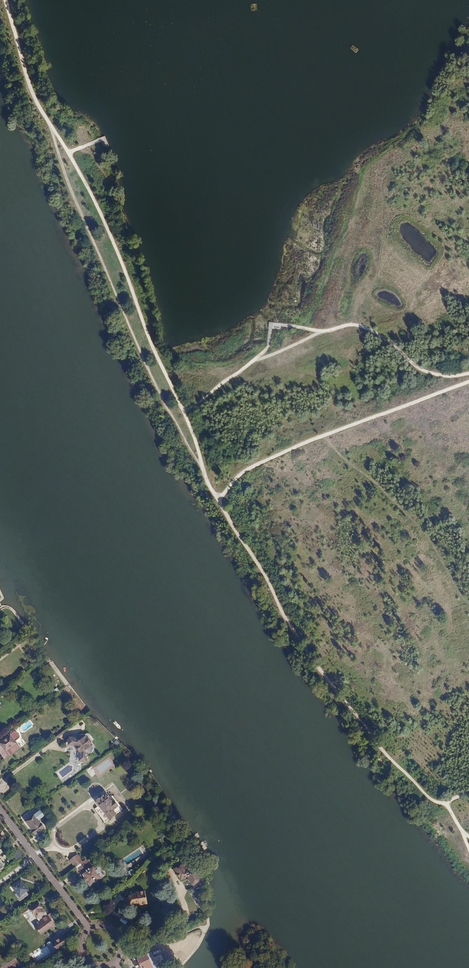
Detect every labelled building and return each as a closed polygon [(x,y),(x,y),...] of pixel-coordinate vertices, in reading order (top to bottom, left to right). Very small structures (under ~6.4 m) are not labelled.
[(15,739),(11,734),(0,743),(6,750),(17,742),(15,739)] [(84,763),(85,756),(87,755),(88,754),(89,753),(89,751),(88,749),(89,749),(87,746),(87,744),(84,740),(83,740),(81,738),(81,739),(79,737),(76,737),(74,738),(73,740),(66,739),(64,741),(64,745),(65,747),(72,748),(76,755),(76,762),(77,765),(81,765),(84,763)] [(105,822),(124,809),(113,795),(110,798),(107,793),(97,801),(100,805),(95,809),(105,822)] [(35,815),(27,821),(37,834),(45,828),(35,815)] [(160,828),(151,816),(139,826),(148,838),(160,828)] [(78,855),(71,860),(76,867),(83,862),(78,855)] [(197,867),(194,862),(193,862),(192,860),(189,861),(188,858),(185,859),(186,862),(182,864),(182,863),(175,866),(179,877),(186,874),(190,883),(193,884),(198,882),(199,879),(194,868),(197,867)] [(95,866),(82,874),(90,886),(103,878),(95,866)] [(28,889),(21,880),(13,886),(20,895),(28,889)] [(140,904),(139,903),(142,899),(144,902),(150,897),(140,888),(135,893),(137,895),(134,898),(133,897),(131,900),(130,907),(139,908),(140,904)] [(41,908),(40,909),(38,907),(34,910),(47,926),(41,930),(46,937),(55,930),(57,932),(61,929),(57,923),(47,910),(45,912),(41,908)] [(65,926),(60,920),(57,923),(61,929),(65,926)] [(61,939),(52,946),(57,953),(66,946),(61,939)] [(157,962),(160,960),(159,956),(155,958),(152,952),(138,959),(139,961),(137,962),(138,965),(140,964),(142,967),(160,967),(157,962)]
